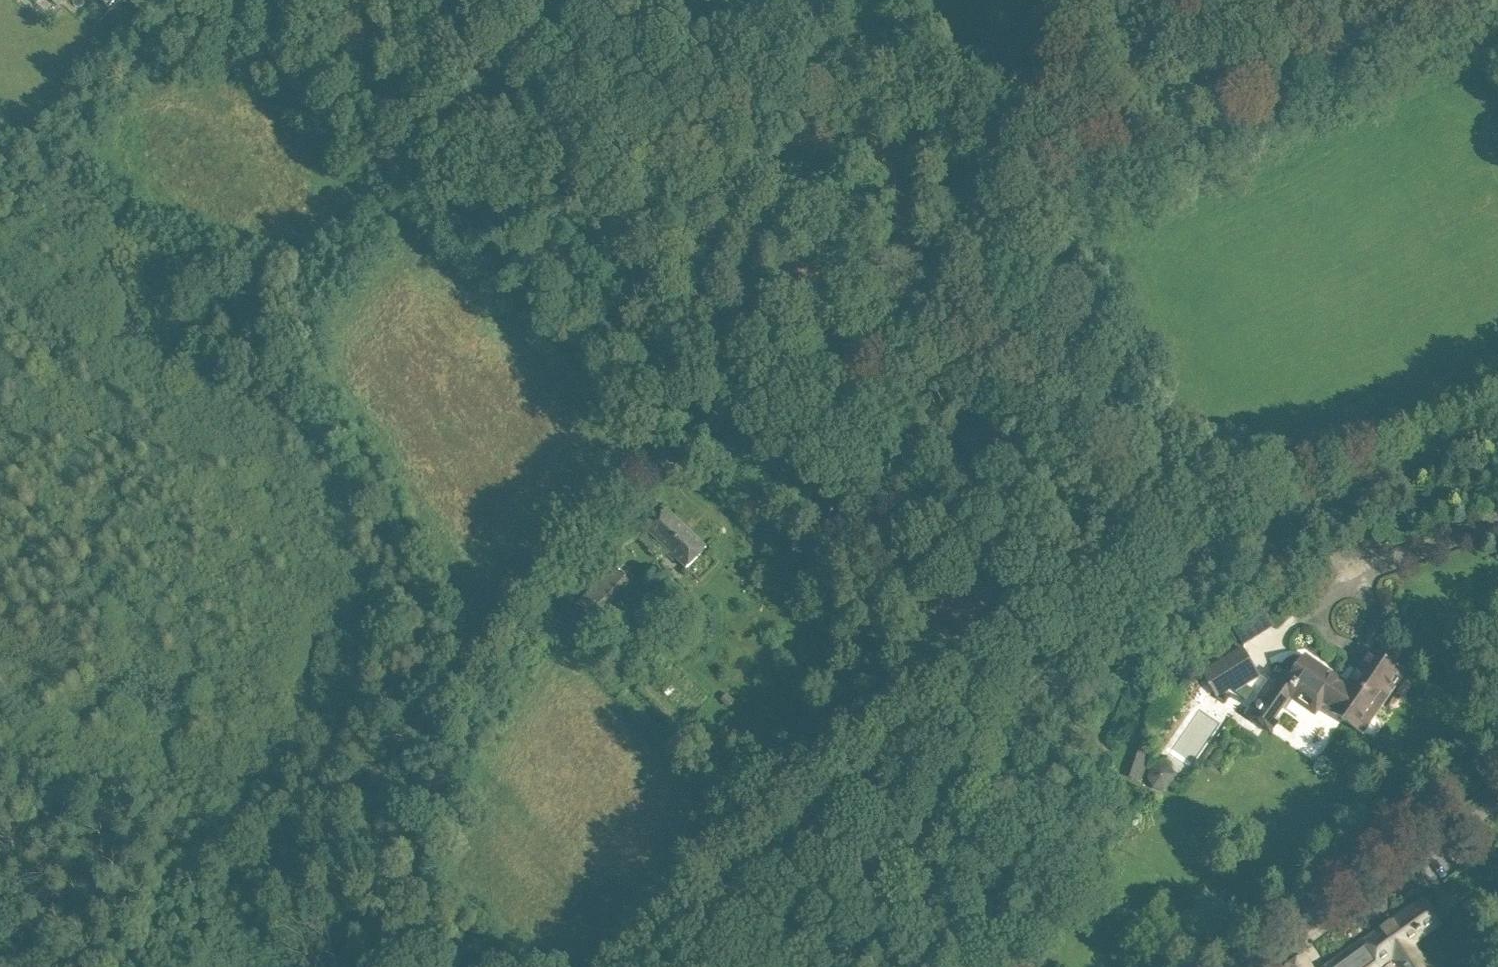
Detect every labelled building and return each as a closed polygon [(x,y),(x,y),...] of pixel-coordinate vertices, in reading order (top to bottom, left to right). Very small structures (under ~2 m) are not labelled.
[(707,548),(677,519),(657,539),(687,568),(707,548)] [(600,577),(591,586),(595,592),(588,599),(598,609),(605,602),(610,606),(632,583),(615,566),(602,579),(600,577)] [(1242,648),(1203,670),(1217,693),(1233,684),(1236,689),(1258,677),(1242,648)] [(1350,686),(1331,674),(1306,656),(1291,678),(1278,669),(1246,715),(1267,729),(1290,697),(1315,714),(1324,702),(1334,709),(1332,711),(1364,733),(1364,732),(1363,731),(1403,673),(1402,672),(1402,673),(1374,654),(1375,653),(1373,652),(1350,686)] [(1129,777),(1142,781),(1152,747),(1139,743),(1129,777)] [(1330,966),(1328,964),(1324,966),(1377,966),(1393,956),(1400,966),(1428,966),(1411,943),(1438,923),(1422,901),(1330,966)] [(1303,954),(1285,966),(1312,966),(1303,954)]
